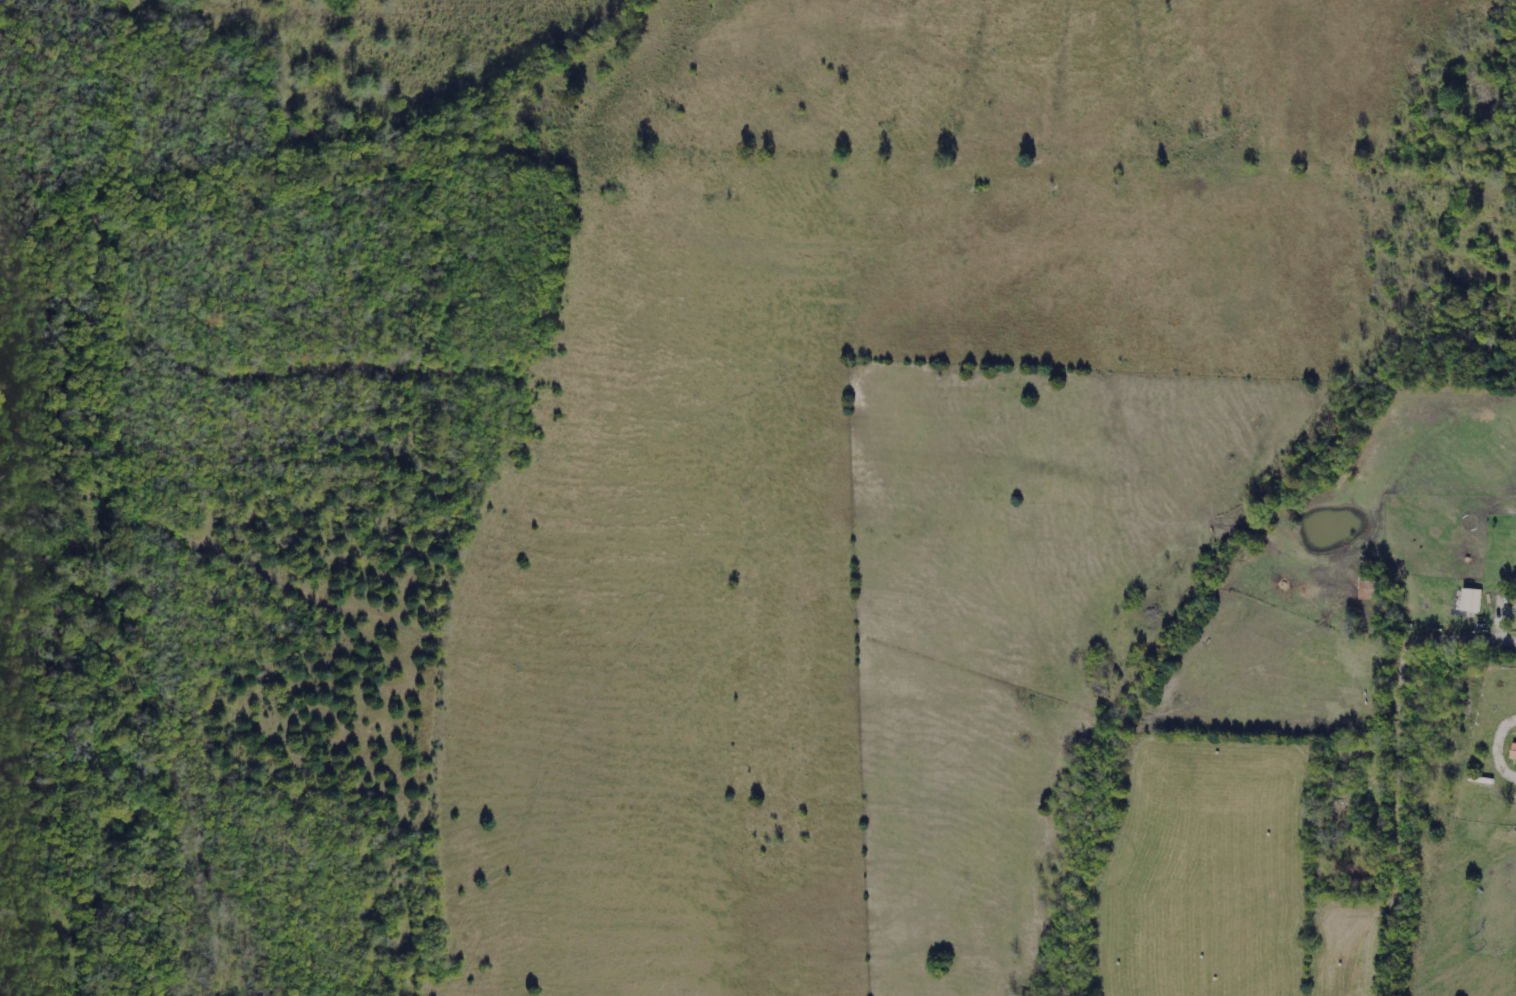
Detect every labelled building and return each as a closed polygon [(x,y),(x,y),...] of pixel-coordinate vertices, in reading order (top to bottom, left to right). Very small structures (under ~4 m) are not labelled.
[(1363,600),(1386,600),(1386,574),(1363,574),(1363,600)]
